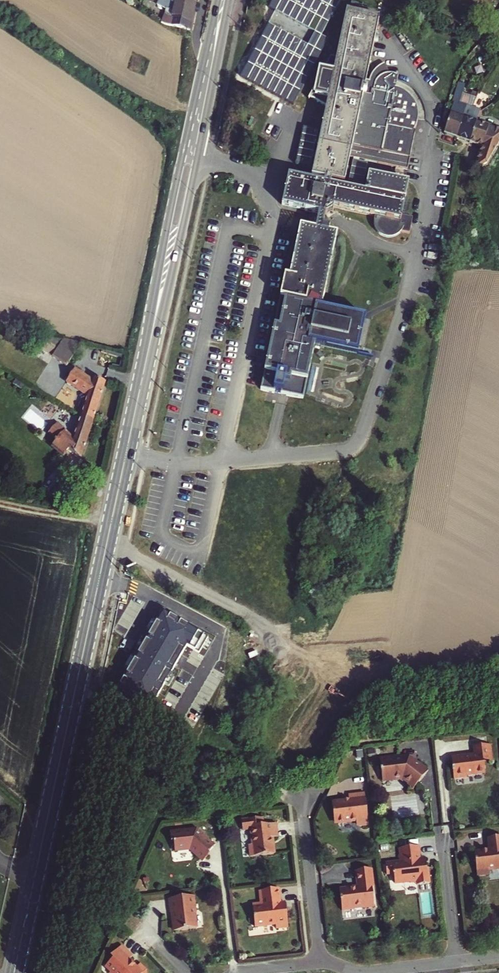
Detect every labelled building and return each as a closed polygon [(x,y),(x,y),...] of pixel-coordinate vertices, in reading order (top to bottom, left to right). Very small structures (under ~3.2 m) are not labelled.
[(166,18),(164,24),(187,30),(188,22),(191,22),(196,2),(187,0),(157,0),(159,1),(157,4),(166,9),(165,14),(167,16),(166,18)] [(242,78),(296,103),(320,50),(317,48),(339,0),(273,0),(269,9),(315,29),(309,43),(267,24),(242,78)] [(379,18),(347,12),(337,59),(330,57),(323,72),(319,71),(317,83),(309,97),(327,107),(312,177),(324,180),(324,183),(288,176),(288,177),(282,205),(319,213),(316,230),(301,227),(290,278),(286,277),(263,390),(276,393),(277,391),(305,399),(316,346),(359,355),(367,318),(323,309),(337,234),(329,233),(330,227),(323,226),(325,214),(326,215),(333,210),(334,207),(375,216),(372,220),(373,228),(374,233),(380,239),(390,241),(398,236),(402,231),(410,233),(413,217),(402,215),(406,197),(404,196),(407,182),(369,174),(366,192),(331,184),(332,181),(344,184),(350,157),(407,168),(414,132),(412,132),(416,124),(415,111),(412,103),(402,92),(392,89),(394,76),(385,75),(379,76),(376,68),(372,74),(370,81),(366,80),(379,18)] [(379,76),(385,75),(381,65),(376,68),(379,76)] [(459,86),(455,101),(459,103),(464,88),(459,86)] [(472,94),(469,105),(473,107),(477,95),(472,94)] [(444,133),(457,138),(467,108),(458,105),(459,103),(455,101),(452,108),(444,133)] [(452,108),(447,106),(438,141),(454,147),(457,138),(444,133),(452,108)] [(467,108),(457,138),(470,142),(477,121),(479,115),(472,112),(472,110),(467,108)] [(470,142),(483,147),(478,167),(489,165),(498,146),(498,129),(477,121),(470,142)] [(65,336),(53,356),(66,363),(77,343),(65,336)] [(68,383),(89,394),(82,415),(91,418),(104,380),(92,376),(91,381),(74,371),(68,383)] [(64,429),(56,437),(79,457),(91,418),(82,415),(76,413),(74,418),(81,421),(75,438),(64,429)] [(55,421),(47,430),(56,437),(64,429),(55,421)] [(493,761),(491,744),(488,745),(490,758),(483,758),(484,762),(493,761)] [(490,758),(488,745),(474,746),(475,754),(467,755),(463,760),(452,761),(454,779),(467,777),(467,775),(485,773),(483,758),(490,758)] [(414,760),(413,761),(407,757),(398,758),(398,754),(378,756),(380,780),(400,778),(400,779),(406,783),(405,784),(410,789),(427,770),(414,760)] [(347,800),(329,803),(362,826),(366,825),(362,793),(346,795),(347,800)] [(362,826),(329,803),(331,820),(335,824),(353,822),(355,826),(362,826)] [(278,838),(276,824),(250,827),(253,845),(249,846),(250,857),(275,854),(273,839),(278,838)] [(214,845),(197,829),(169,832),(171,842),(173,842),(174,852),(189,850),(202,861),(209,854),(207,852),(214,845)] [(486,876),(487,875),(488,874),(488,871),(498,870),(498,838),(488,839),(489,850),(489,851),(483,852),(483,851),(474,852),(477,877),(486,876)] [(401,855),(429,875),(429,869),(427,870),(426,860),(422,860),(421,849),(401,851),(401,855)] [(429,875),(401,855),(401,856),(400,857),(400,860),(402,862),(402,863),(387,865),(388,876),(394,876),(394,877),(395,878),(396,884),(408,883),(408,882),(411,883),(417,883),(420,882),(421,885),(430,884),(429,875)] [(374,903),(371,868),(356,870),(358,888),(340,890),(342,911),(355,910),(355,908),(363,907),(364,905),(366,907),(372,907),(374,903)] [(263,904),(260,904),(252,905),(254,928),(275,926),(276,930),(288,929),(286,904),(280,904),(278,889),(261,891),(263,904)] [(196,910),(195,903),(193,903),(192,898),(168,900),(169,914),(170,914),(172,914),(174,932),(196,929),(194,913),(196,910)] [(130,959),(134,956),(123,945),(112,956),(114,958),(106,966),(111,971),(111,972),(147,972),(147,970),(141,964),(138,968),(130,959)]
